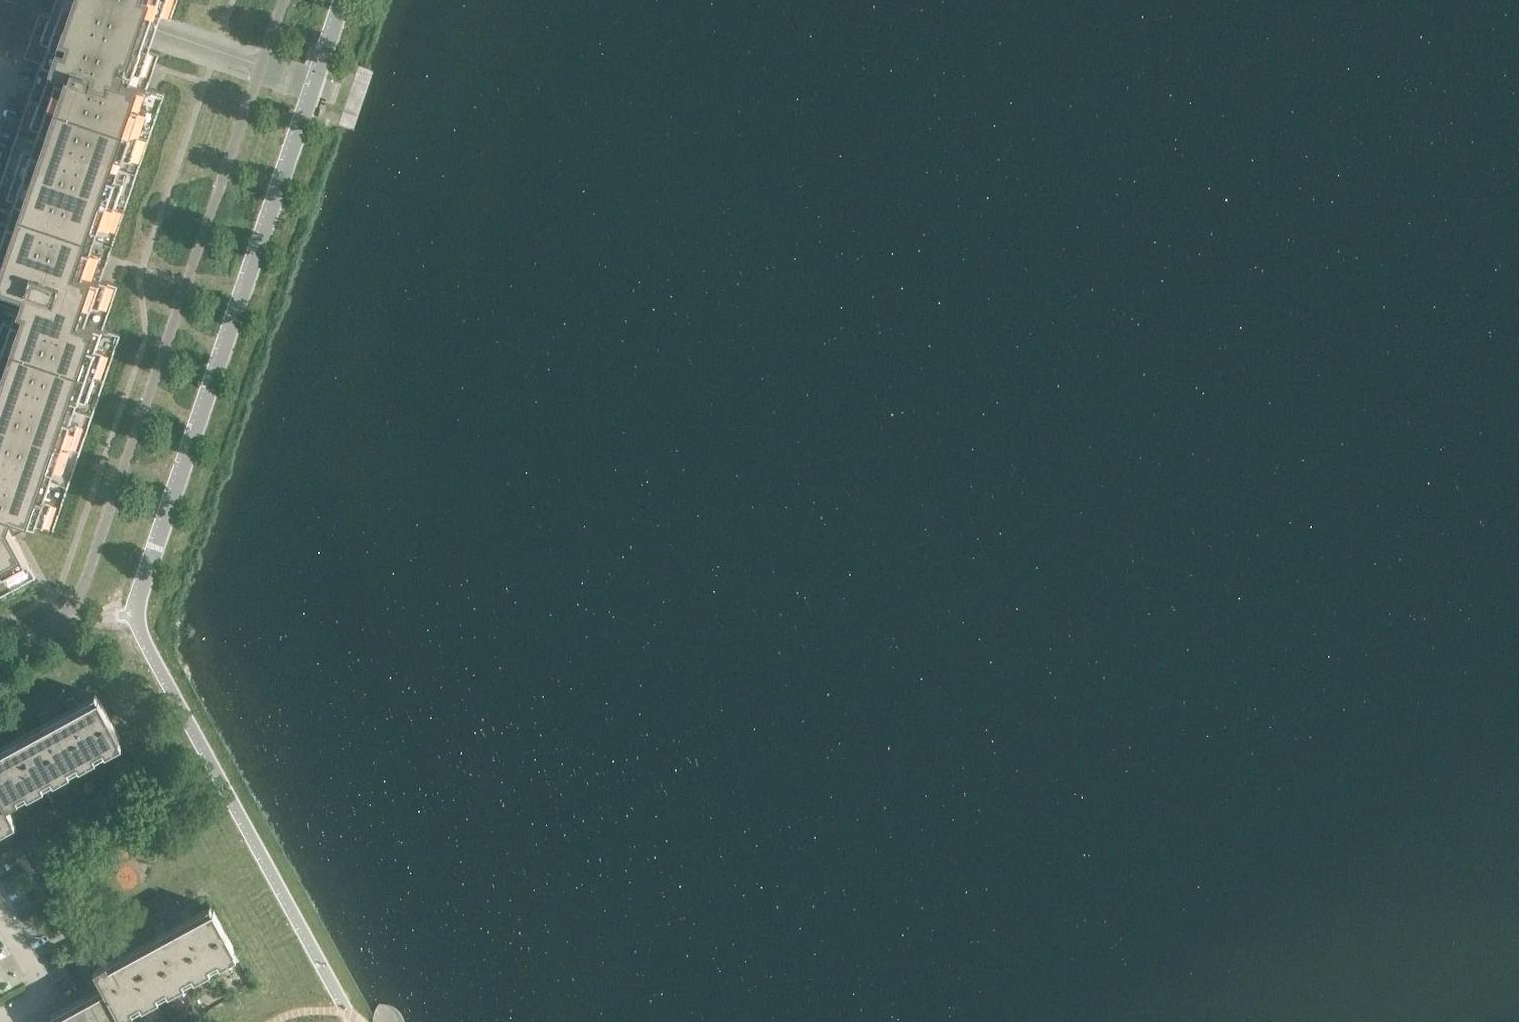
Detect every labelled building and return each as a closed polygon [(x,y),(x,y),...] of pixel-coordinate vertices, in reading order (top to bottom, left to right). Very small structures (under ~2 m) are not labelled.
[(54,1),(50,14),(40,10),(24,55),(45,62),(42,72),(38,70),(37,72),(34,82),(30,93),(0,182),(0,285),(3,287),(0,297),(0,595),(35,575),(12,532),(19,529),(23,518),(54,528),(84,441),(120,333),(103,327),(118,284),(101,278),(165,92),(148,86),(160,51),(149,48),(153,36),(161,15),(171,18),(177,0),(55,0),(54,1)] [(7,0),(0,0),(0,39),(12,2),(7,0)] [(77,704),(73,696),(64,701),(68,708),(51,717),(47,710),(38,715),(42,722),(25,732),(21,724),(12,729),(16,736),(0,745),(0,825),(13,817),(7,806),(19,799),(16,794),(120,737),(98,698),(96,693),(77,704)] [(192,915),(188,907),(179,912),(183,920),(167,929),(162,921),(153,926),(158,934),(141,943),(136,935),(128,940),(132,948),(114,957),(110,950),(102,955),(106,962),(94,968),(104,985),(51,1013),(56,1021),(125,1021),(122,1016),(134,1010),(131,1005),(235,949),(211,904),(192,915)]
